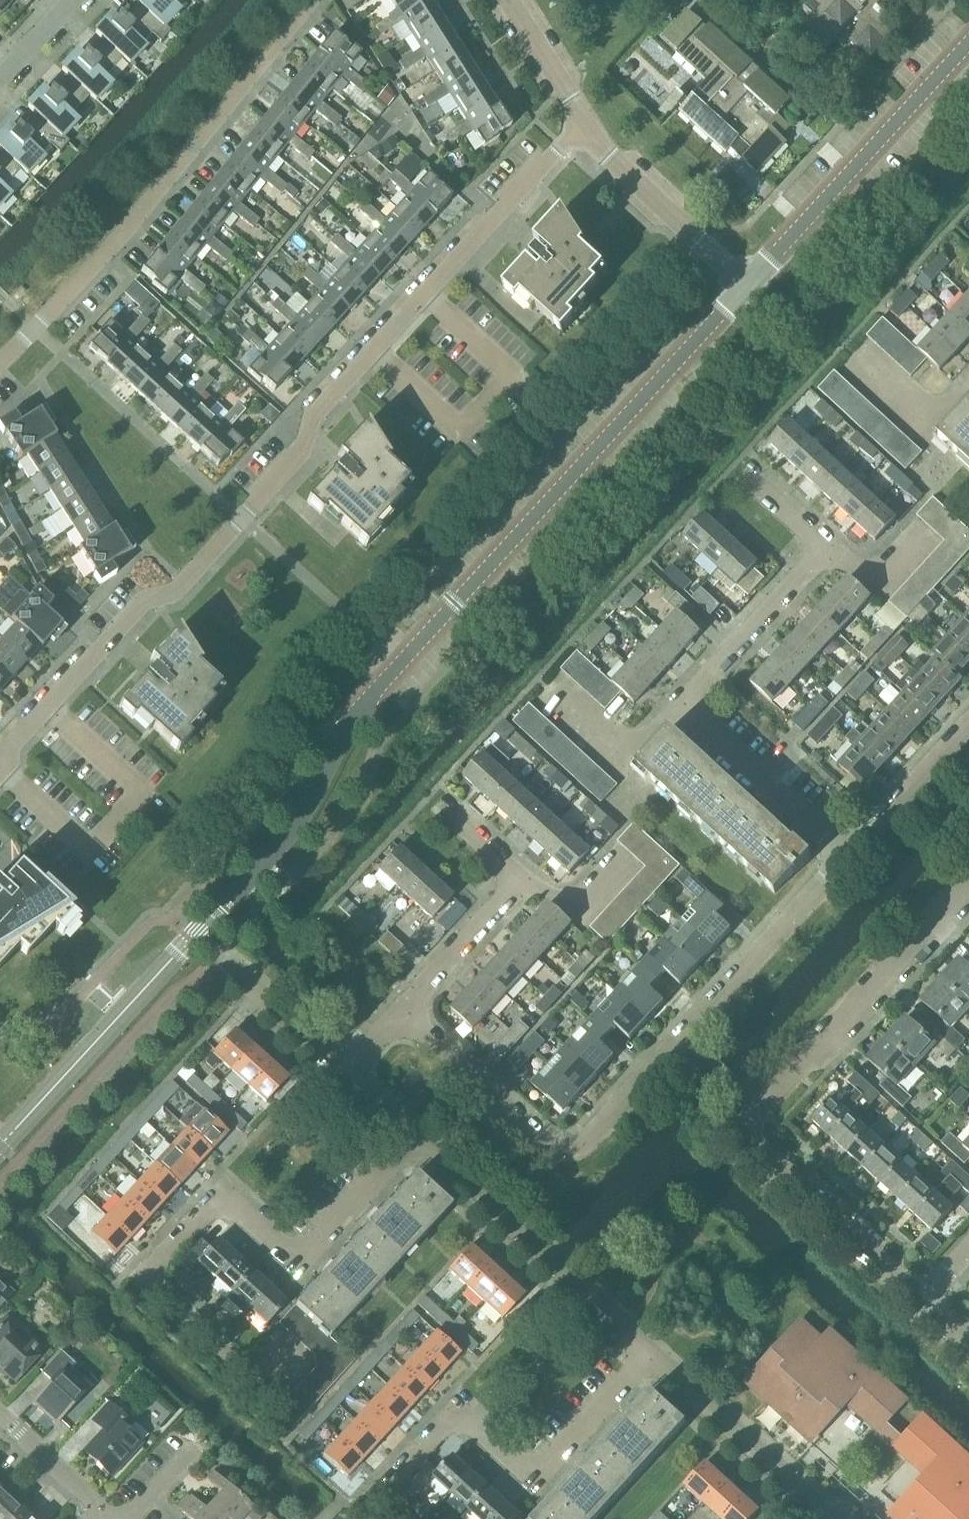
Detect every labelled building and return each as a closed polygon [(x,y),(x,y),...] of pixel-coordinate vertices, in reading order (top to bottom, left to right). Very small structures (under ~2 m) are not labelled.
[(7,9),(14,0),(0,0),(0,3),(7,9)] [(138,4),(163,26),(164,25),(179,9),(176,6),(182,0),(133,0),(138,4)] [(387,14),(389,17),(393,15),(395,19),(400,16),(426,0),(390,0),(395,9),(387,14)] [(403,20),(412,34),(440,16),(430,0),(426,0),(400,16),(403,20)] [(811,4),(804,11),(811,18),(798,32),(823,55),(830,46),(836,40),(843,46),(850,39),(872,59),(894,35),(879,22),(886,14),(879,8),(885,1),(886,0),(807,0),(811,4)] [(138,4),(125,18),(119,12),(114,18),(111,15),(95,33),(104,41),(123,58),(129,64),(145,46),(142,43),(151,33),(160,42),(170,31),(164,25),(163,26),(138,4)] [(760,74),(761,73),(710,26),(707,29),(688,12),(663,39),(678,53),(676,55),(706,82),(689,101),(677,91),(659,111),(667,118),(679,105),(682,109),(679,112),(727,155),(731,151),(758,175),(787,143),(778,136),(787,126),(777,117),(791,103),(760,74)] [(398,24),(395,19),(393,15),(389,17),(384,21),(389,29),(398,24)] [(412,34),(424,53),(452,35),(440,16),(412,34)] [(389,29),(384,21),(376,26),(381,34),(389,29)] [(345,72),(348,68),(360,53),(361,54),(361,53),(348,41),(346,44),(333,34),(319,51),(345,72)] [(435,71),(464,53),(452,35),(424,53),(435,71)] [(104,41),(91,55),(85,49),(80,54),(78,52),(61,70),(70,78),(89,95),(95,101),(111,83),(105,77),(123,58),(104,41)] [(331,89),(345,72),(319,51),(305,68),(331,89)] [(407,57),(413,65),(421,60),(416,52),(407,57)] [(464,53),(435,71),(447,89),(475,71),(464,53)] [(404,71),(413,65),(407,57),(399,62),(404,71)] [(318,106),(321,102),(331,89),(305,68),(292,85),(318,106)] [(447,89),(449,93),(458,107),(487,89),(475,71),(447,89)] [(347,80),(354,86),(361,79),(353,72),(347,80)] [(70,78),(57,92),(51,86),(46,92),(43,89),(27,107),(36,115),(61,137),(62,136),(77,120),(71,114),(89,95),(70,78)] [(361,79),(354,86),(362,93),(368,85),(361,79)] [(278,102),(304,123),(318,106),(292,85),(278,102)] [(388,105),(395,97),(387,86),(378,97),(388,105)] [(431,93),(436,102),(444,96),(439,88),(431,93)] [(458,107),(470,125),(498,107),(487,89),(458,107)] [(428,107),(436,102),(431,93),(422,99),(428,107)] [(291,140),(294,136),(304,123),(278,102),(265,118),(291,140)] [(319,114),(327,120),(333,112),(326,106),(319,114)] [(470,125),(473,130),(483,146),(483,147),(499,138),(497,135),(511,126),(498,107),(470,125)] [(333,112),(327,120),(335,126),(341,118),(333,112)] [(36,115),(23,129),(17,123),(12,129),(10,126),(0,137),(0,150),(2,152),(3,152),(21,169),(27,174),(52,147),(59,152),(68,142),(62,136),(61,137),(36,115)] [(277,156),(291,140),(265,118),(251,135),(277,156)] [(454,130),(459,138),(468,133),(462,125),(454,130)] [(459,138),(454,130),(445,135),(451,144),(459,138)] [(263,173),(267,169),(277,156),(251,135),(237,152),(263,173)] [(299,139),(292,147),(300,154),(306,146),(299,139)] [(306,146),(300,154),(308,160),(314,152),(306,146)] [(2,152),(0,155),(0,204),(9,194),(3,188),(21,169),(3,152),(2,152)] [(250,190),(263,173),(237,152),(224,169),(250,190)] [(250,190),(224,169),(210,186),(236,207),(250,190)] [(396,185),(402,177),(395,171),(388,178),(396,185)] [(271,173),(265,181),(273,187),(279,179),(271,173)] [(427,174),(411,192),(436,215),(451,198),(439,187),(441,185),(428,173),(427,174)] [(402,177),(396,185),(403,191),(410,184),(402,177)] [(279,179),(273,187),(281,193),(287,186),(279,179)] [(223,224),(236,207),(210,186),(196,203),(223,224)] [(411,192),(407,196),(396,208),(421,230),(436,215),(411,192)] [(359,210),(366,216),(373,209),(366,202),(359,210)] [(223,224),(196,203),(183,220),(209,241),(223,224)] [(244,207),(238,215),(245,221),(252,214),(244,207)] [(396,208),(382,224),(406,246),(421,230),(396,208)] [(373,209),(366,216),(374,223),(381,216),(373,209)] [(585,243),(563,209),(535,240),(541,246),(504,287),(518,300),(522,295),(563,332),(576,318),(571,314),(598,284),(594,279),(605,267),(582,246),(585,243)] [(252,214),(245,221),(253,228),(259,220),(252,214)] [(195,258),(209,241),(183,220),(169,236),(195,258)] [(367,240),(392,262),(406,246),(382,224),(367,240)] [(330,242),(337,248),(344,241),(337,234),(330,242)] [(182,274),(185,270),(195,258),(169,236),(155,253),(182,274)] [(367,240),(352,256),(377,278),(392,262),(367,240)] [(217,241),(210,248),(218,255),(225,247),(217,241)] [(337,248),(345,255),(351,248),(344,241),(337,248)] [(225,247),(218,255),(226,261),(232,253),(225,247)] [(167,293),(182,274),(155,253),(141,271),(154,281),(152,283),(166,294),(167,294),(167,293)] [(934,264),(941,271),(950,261),(943,254),(934,264)] [(352,256),(338,271),(363,294),(377,278),(352,256)] [(329,263),(317,276),(322,280),(319,283),(324,287),(349,310),(363,294),(338,271),(329,263)] [(941,271),(934,264),(925,274),(932,281),(941,271)] [(300,274),(308,281),(314,273),(307,267),(305,269),(300,274)] [(308,281),(315,287),(319,283),(322,280),(317,276),(314,273),(308,281)] [(190,274),(183,282),(191,288),(197,280),(190,274)] [(197,280),(191,288),(199,295),(205,287),(197,280)] [(288,300),(294,288),(282,281),(275,293),(288,300)] [(324,287),(320,291),(308,304),(333,326),(349,310),(324,287)] [(901,299),(908,306),(918,296),(910,289),(901,299)] [(968,331),(968,298),(967,297),(951,314),(968,331)] [(271,306),(279,313),(285,305),(278,298),(271,306)] [(908,306),(901,299),(891,309),(899,316),(908,306)] [(333,326),(308,304),(294,320),(319,342),(333,326)] [(285,305),(279,313),(286,319),(293,312),(285,305)] [(957,352),(968,340),(968,331),(951,314),(935,332),(957,352)] [(136,323),(143,329),(150,322),(142,315),(136,323)] [(876,344),(893,326),(884,317),(867,336),(876,344)] [(129,338),(125,335),(111,322),(111,321),(110,320),(98,333),(100,335),(89,347),(106,363),(129,338)] [(294,320),(290,323),(279,336),(304,358),(319,342),(294,320)] [(136,323),(129,330),(136,337),(143,329),(136,323)] [(902,334),(893,326),(876,344),(885,352),(902,334)] [(249,344),(256,337),(249,330),(242,338),(249,344)] [(935,332),(919,350),(920,350),(928,359),(941,370),(957,352),(935,332)] [(911,342),(902,334),(885,352),(894,360),(911,342)] [(279,336),(265,352),(289,374),(304,358),(279,336)] [(256,337),(249,344),(257,351),(264,344),(256,337)] [(144,353),(129,338),(106,363),(122,377),(144,353)] [(903,369),(920,350),(919,350),(911,342),(894,360),(903,369)] [(174,344),(167,352),(175,359),(182,351),(174,344)] [(912,377),(928,359),(920,350),(903,369),(912,377)] [(167,352),(161,359),(168,366),(175,359),(167,352)] [(265,352),(261,355),(248,369),(247,370),(260,382),(262,380),(274,391),(289,374),(265,352)] [(160,367),(157,364),(144,353),(122,377),(138,392),(160,367)] [(154,407),(176,382),(160,367),(138,392),(154,407)] [(844,380),(835,372),(819,388),(828,396),(844,380)] [(206,374),(199,381),(207,388),(213,380),(206,374)] [(837,404),(852,388),(844,380),(828,396),(837,404)] [(199,381),(193,388),(200,395),(207,388),(199,381)] [(176,382),(154,407),(169,421),(192,396),(176,382)] [(846,412),(861,396),(852,388),(837,404),(846,412)] [(208,411),(192,396),(169,421),(185,436),(208,411)] [(855,421),(870,404),(861,396),(846,412),(855,421)] [(826,417),(833,409),(823,400),(816,407),(826,417)] [(231,410),(239,417),(245,410),(238,403),(231,410)] [(938,437),(968,465),(968,403),(938,437)] [(863,429),(879,412),(870,404),(855,421),(863,429)] [(833,409),(826,417),(836,427),(843,419),(833,409)] [(55,437),(56,436),(40,410),(21,422),(15,413),(0,423),(0,429),(4,435),(5,434),(21,458),(27,455),(55,437)] [(231,410),(224,418),(232,424),(239,417),(231,410)] [(201,450),(224,426),(208,411),(185,436),(201,450)] [(872,437),(887,420),(879,412),(863,429),(872,437)] [(881,445),(896,428),(887,420),(872,437),(881,445)] [(788,459),(807,438),(789,421),(770,442),(788,459)] [(345,460),(326,481),(307,501),(321,514),(325,509),(366,547),(379,533),(374,528),(402,498),(397,494),(408,482),(385,461),(388,458),(367,423),(338,454),(345,460)] [(242,442),(224,426),(201,450),(218,466),(229,454),(231,456),(243,443),(242,442)] [(905,436),(896,428),(881,445),(890,453),(905,436)] [(858,433),(850,441),(860,450),(868,442),(858,433)] [(914,444),(905,436),(890,453),(898,461),(914,444)] [(38,472),(66,455),(55,437),(27,455),(38,472)] [(807,438),(788,459),(805,475),(825,454),(807,438)] [(871,459),(878,451),(868,442),(860,450),(871,459)] [(907,469),(922,453),(914,444),(898,461),(907,469)] [(825,454),(805,475),(823,491),(842,470),(825,454)] [(50,490),(78,473),(66,455),(38,472),(50,490)] [(896,482),(903,475),(893,465),(886,473),(896,482)] [(842,470),(823,491),(841,507),(860,486),(842,470)] [(89,491),(78,473),(50,490),(61,508),(89,491)] [(903,475),(896,482),(907,492),(913,484),(903,475)] [(860,486),(841,507),(858,523),(878,502),(860,486)] [(73,526),(101,509),(89,491),(61,508),(73,526)] [(0,496),(0,504),(2,507),(11,503),(6,493),(0,496)] [(918,515),(927,523),(943,506),(934,498),(918,515)] [(878,502),(858,523),(876,540),(896,519),(878,502)] [(11,503),(2,507),(7,517),(16,512),(11,503)] [(952,514),(943,506),(927,523),(936,532),(952,514)] [(85,544),(112,527),(101,509),(73,526),(85,544)] [(16,512),(7,517),(12,527),(21,522),(16,512)] [(702,553),(722,531),(704,514),(684,536),(702,553)] [(961,523),(952,514),(936,532),(945,540),(961,523)] [(21,522),(12,527),(18,536),(26,532),(21,522)] [(961,523),(945,540),(963,556),(968,550),(968,530),(961,523)] [(111,564),(116,561),(131,552),(114,526),(112,527),(85,544),(79,548),(94,573),(93,574),(100,584),(117,573),(111,564)] [(722,531),(702,553),(720,569),(740,547),(722,531)] [(26,532),(18,536),(23,547),(32,542),(26,532)] [(7,537),(2,543),(10,551),(16,546),(7,537)] [(963,556),(945,540),(936,550),(954,566),(963,556)] [(10,551),(2,543),(0,544),(0,553),(4,557),(10,551)] [(740,547),(720,569),(738,586),(758,564),(740,547)] [(954,566),(936,550),(927,560),(945,576),(954,566)] [(38,574),(47,569),(41,558),(32,563),(38,574)] [(945,576),(927,560),(918,570),(935,587),(945,576)] [(675,582),(682,574),(672,565),(665,573),(675,582)] [(935,587),(918,570),(908,581),(926,597),(927,596),(935,587)] [(692,583),(682,574),(675,582),(685,591),(692,583)] [(955,575),(945,585),(954,593),(963,583),(955,575)] [(41,646),(42,647),(63,625),(46,609),(53,601),(38,587),(31,595),(10,576),(0,586),(0,609),(16,624),(17,623),(41,646)] [(56,590),(62,583),(56,577),(49,584),(56,590)] [(849,577),(848,577),(832,595),(853,615),(870,596),(849,577)] [(926,597),(908,581),(899,591),(917,607),(917,606),(926,597)] [(62,583),(56,590),(62,597),(69,589),(62,583)] [(627,598),(634,605),(644,595),(637,588),(627,598)] [(69,589),(62,597),(69,603),(75,596),(76,595),(69,589)] [(75,596),(83,603),(89,596),(82,589),(76,595),(75,596)] [(711,615),(720,605),(702,589),(693,599),(711,615)] [(917,607),(899,591),(890,601),(907,617),(908,616),(917,607)] [(661,630),(683,650),(700,632),(686,620),(695,610),(677,594),(669,603),(678,611),(661,630)] [(816,612),(837,632),(853,615),(832,595),(816,612)] [(75,596),(69,603),(77,610),(83,603),(75,596)] [(937,605),(927,596),(926,597),(917,606),(927,616),(937,605)] [(634,605),(627,598),(617,609),(624,616),(634,605)] [(927,616),(917,606),(917,607),(908,616),(918,625),(927,616)] [(800,630),(821,650),(837,632),(816,612),(800,630)] [(968,654),(968,622),(966,620),(951,637),(968,654)] [(17,623),(16,624),(2,639),(27,662),(41,646),(17,623)] [(595,633),(602,640),(611,630),(604,623),(595,633)] [(895,634),(886,626),(871,642),(880,650),(895,634)] [(157,665),(119,706),(133,719),(138,714),(178,752),(191,738),(186,733),(214,703),(209,699),(220,686),(198,666),(201,663),(179,628),(150,659),(157,665)] [(645,648),(667,668),(683,650),(661,630),(645,648)] [(821,669),(811,660),(821,650),(800,630),(784,647),(805,667),(806,667),(815,675),(821,669)] [(602,640),(595,633),(585,643),(593,650),(602,640)] [(887,646),(899,657),(909,645),(897,635),(887,646)] [(12,677),(27,662),(2,639),(0,637),(0,667),(12,677)] [(957,675),(968,661),(968,654),(951,637),(935,654),(939,658),(957,675)] [(857,658),(866,666),(880,650),(871,642),(857,658)] [(878,656),(890,666),(899,657),(887,646),(878,656)] [(768,665),(789,684),(805,667),(784,647),(768,665)] [(629,665),(651,685),(667,668),(645,648),(629,665)] [(587,660),(578,651),(562,669),(571,677),(587,660)] [(843,673),(852,681),(866,666),(857,658),(843,673)] [(921,677),(944,697),(961,679),(957,675),(939,658),(921,677)] [(596,668),(587,660),(571,677),(580,685),(596,668)] [(629,665),(613,683),(622,692),(634,703),(651,685),(629,665)] [(751,683),(772,703),(789,684),(768,665),(751,683)] [(0,667),(0,690),(12,677),(0,667)] [(604,676),(596,668),(580,685),(589,693),(604,676)] [(944,697),(913,670),(897,687),(905,695),(927,715),(944,697)] [(876,681),(866,672),(856,683),(866,692),(876,681)] [(828,689),(837,697),(852,681),(843,673),(828,689)] [(597,701),(613,684),(613,683),(604,676),(589,693),(597,701)] [(847,693),(857,702),(866,692),(856,683),(847,693)] [(622,692),(613,684),(597,701),(606,709),(622,692)] [(819,695),(810,705),(806,709),(816,718),(829,704),(819,695)] [(927,715),(905,695),(889,713),(911,733),(927,715)] [(539,712),(530,704),(514,722),(523,730),(539,712)] [(834,708),(825,718),(834,727),(843,717),(834,708)] [(803,732),(804,731),(816,718),(806,709),(794,723),(803,732)] [(548,720),(539,712),(523,730),(531,738),(548,720)] [(911,733),(889,713),(872,730),(895,751),(911,733)] [(818,745),(834,727),(825,718),(808,736),(818,745)] [(556,728),(548,720),(531,738),(540,746),(556,728)] [(565,736),(556,728),(540,746),(549,754),(565,736)] [(636,765),(665,792),(776,894),(796,873),(797,874),(812,858),(795,843),(792,847),(668,734),(672,730),(670,729),(636,765)] [(895,751),(872,730),(857,748),(879,768),(895,751)] [(516,733),(509,741),(519,751),(526,743),(516,733)] [(574,744),(565,736),(549,754),(558,762),(574,744)] [(530,761),(537,753),(526,743),(519,751),(530,761)] [(583,752),(574,744),(558,762),(567,770),(583,752)] [(841,765),(863,785),(879,768),(857,748),(841,765)] [(592,760),(583,752),(567,770),(575,778),(592,760)] [(482,792),(502,771),(484,754),(464,775),(482,792)] [(601,769),(592,760),(575,778),(584,786),(601,769)] [(552,766),(544,774),(555,784),(562,776),(552,766)] [(609,777),(601,769),(584,786),(593,794),(609,777)] [(500,808),(520,787),(502,771),(482,792),(500,808)] [(566,794),(573,786),(562,776),(555,784),(566,794)] [(602,802),(618,785),(609,777),(593,794),(602,802)] [(518,824),(537,803),(520,787),(500,808),(518,824)] [(591,816),(598,808),(587,798),(580,806),(591,816)] [(535,841),(555,819),(537,803),(518,824),(535,841)] [(598,808),(591,816),(601,826),(609,818),(598,808)] [(553,857),(573,836),(555,819),(535,841),(553,857)] [(619,842),(628,850),(644,833),(635,825),(619,842)] [(637,859),(653,841),(644,833),(628,850),(637,859)] [(573,836),(553,857),(571,873),(591,852),(573,836)] [(646,867),(662,850),(653,841),(637,859),(646,867)] [(396,885),(416,864),(398,847),(378,869),(396,885)] [(680,866),(662,850),(646,867),(638,875),(657,892),(680,866)] [(416,864),(396,885),(414,901),(434,880),(416,864)] [(657,892),(638,875),(631,884),(649,901),(657,892)] [(434,880),(414,901),(432,918),(452,896),(434,880)] [(0,886),(0,961),(3,964),(18,948),(20,950),(35,934),(41,940),(52,927),(63,937),(79,920),(39,883),(36,886),(32,883),(5,884),(2,888),(0,886)] [(649,901),(631,884),(623,893),(641,909),(649,901)] [(708,891),(692,908),(682,918),(714,948),(731,930),(717,916),(725,907),(708,891)] [(641,909),(623,893),(615,901),(633,918),(641,909)] [(659,898),(650,908),(660,918),(670,907),(659,898)] [(633,918),(615,901),(607,910),(625,927),(633,918)] [(571,923),(549,903),(533,921),(555,941),(571,923)] [(360,925),(367,917),(356,908),(350,915),(360,925)] [(625,927),(607,910),(599,919),(617,935),(625,927)] [(367,917),(360,925),(371,934),(377,927),(367,917)] [(714,948),(682,918),(665,936),(698,966),(714,948)] [(617,935),(599,919),(591,928),(609,944),(617,935)] [(517,939),(539,959),(555,941),(533,921),(517,939)] [(379,941),(396,958),(404,949),(387,933),(379,941)] [(658,944),(648,955),(640,964),(658,981),(666,971),(680,984),(698,966),(665,936),(658,944)] [(501,956),(523,976),(539,959),(517,939),(501,956)] [(596,957),(589,950),(579,960),(587,968),(596,957)] [(485,974),(506,994),(523,976),(501,956),(485,974)] [(569,971),(577,978),(587,968),(579,960),(569,971)] [(961,960),(941,981),(968,1006),(968,967),(961,960)] [(632,973),(623,983),(615,991),(647,1021),(664,1002),(650,989),(658,981),(640,964),(632,973)] [(468,991),(490,1011),(506,994),(485,974),(468,991)] [(958,1050),(967,1040),(953,1027),(968,1010),(968,1006),(941,981),(923,1000),(943,1018),(934,1028),(958,1050)] [(562,994),(554,987),(545,997),(553,1004),(562,994)] [(490,1011),(468,991),(452,1009),(474,1029),(490,1011)] [(615,991),(599,1009),(590,1018),(608,1034),(616,1026),(630,1040),(647,1021),(615,991)] [(536,1006),(544,1014),(553,1004),(545,997),(536,1006)] [(551,1015),(541,1026),(550,1034),(560,1023),(551,1015)] [(581,1027),(572,1038),(565,1046),(598,1076),(615,1057),(600,1043),(608,1034),(590,1018),(581,1027)] [(935,1062),(943,1053),(950,1059),(958,1050),(934,1028),(927,1036),(907,1018),(887,1040),(917,1067),(928,1055),(935,1062)] [(214,1033),(224,1042),(214,1054),(225,1064),(246,1040),(225,1021),(214,1033)] [(507,1035),(517,1043),(529,1029),(520,1021),(507,1035)] [(535,1033),(525,1044),(535,1053),(545,1043),(535,1033)] [(517,1043),(507,1035),(495,1049),(504,1057),(517,1043)] [(245,1082),(267,1059),(246,1040),(225,1064),(245,1082)] [(917,1067),(887,1040),(869,1060),(889,1078),(881,1087),(904,1108),(913,1098),(899,1086),(917,1067)] [(519,1071),(535,1053),(525,1044),(509,1062),(519,1071)] [(598,1076),(565,1046),(548,1064),(580,1094),(598,1076)] [(267,1059),(245,1082),(266,1101),(288,1077),(267,1059)] [(177,1074),(187,1082),(199,1093),(206,1085),(194,1075),(196,1072),(186,1064),(177,1074)] [(580,1094),(548,1064),(531,1082),(564,1112),(580,1094)] [(865,1097),(873,1088),(857,1073),(848,1082),(857,1091),(865,1097)] [(155,1098),(163,1105),(179,1088),(171,1081),(155,1098)] [(219,1111),(226,1104),(206,1085),(199,1093),(219,1111)] [(865,1097),(872,1104),(880,1095),(873,1088),(865,1097)] [(950,1099),(960,1108),(968,1098),(968,1096),(960,1088),(950,1099)] [(843,1107),(833,1098),(813,1121),(831,1137),(851,1115),(859,1106),(865,1112),(872,1104),(865,1097),(857,1091),(843,1107)] [(226,1104),(219,1111),(240,1130),(247,1122),(226,1104)] [(188,1129),(211,1150),(227,1133),(204,1111),(188,1129)] [(907,1119),(899,1112),(891,1121),(898,1128),(907,1119)] [(851,1115),(831,1137),(847,1152),(867,1130),(851,1115)] [(918,1128),(909,1137),(917,1145),(926,1136),(918,1128)] [(172,1146),(195,1167),(211,1150),(188,1129),(172,1146)] [(867,1130),(847,1152),(864,1168),(885,1146),(867,1130)] [(106,1151),(114,1158),(130,1141),(123,1134),(106,1151)] [(965,1146),(951,1134),(943,1143),(966,1164),(968,1161),(968,1141),(965,1146)] [(925,1151),(933,1142),(926,1136),(917,1145),(925,1151)] [(156,1164),(179,1185),(195,1167),(172,1146),(156,1164)] [(885,1146),(864,1168),(881,1184),(902,1161),(885,1146)] [(90,1169),(98,1176),(114,1158),(106,1151),(90,1169)] [(899,1200),(919,1178),(902,1161),(881,1184),(899,1200)] [(953,1176),(961,1168),(953,1161),(938,1178),(947,1186),(955,1178),(953,1176)] [(139,1181),(163,1203),(179,1185),(156,1164),(139,1181)] [(955,1178),(968,1191),(968,1175),(961,1168),(953,1176),(955,1178)] [(74,1186),(82,1193),(98,1176),(90,1169),(74,1186)] [(330,1337),(450,1207),(415,1175),(295,1306),(304,1314),(313,1322),(322,1330),(330,1337)] [(916,1216),(937,1194),(919,1178),(899,1200),(916,1216)] [(123,1199),(146,1220),(163,1203),(139,1181),(123,1199)] [(82,1193),(74,1186),(58,1204),(66,1211),(82,1193)] [(937,1194),(916,1216),(933,1231),(953,1209),(937,1194)] [(107,1216),(130,1238),(146,1220),(123,1199),(107,1216)] [(107,1216),(91,1234),(114,1255),(130,1238),(107,1216)] [(216,1278),(236,1256),(219,1240),(198,1262),(216,1278)] [(471,1246),(449,1270),(467,1287),(489,1263),(471,1246)] [(231,1292),(252,1270),(236,1256),(216,1278),(231,1292)] [(484,1303),(506,1279),(489,1263),(467,1287),(484,1303)] [(248,1308),(269,1286),(252,1270),(231,1292),(248,1308)] [(506,1279),(484,1303),(502,1319),(524,1295),(506,1279)] [(13,1292),(0,1280),(0,1306),(13,1292)] [(269,1286),(248,1308),(266,1324),(286,1302),(269,1286)] [(189,1305),(197,1296),(190,1289),(182,1297),(189,1305)] [(197,1296),(189,1305),(196,1311),(205,1303),(197,1296)] [(437,1320),(443,1313),(425,1297),(419,1304),(437,1320)] [(304,1314),(295,1306),(280,1322),(289,1331),(304,1314)] [(396,1328),(403,1335),(420,1317),(412,1310),(396,1328)] [(443,1313),(437,1320),(455,1336),(461,1329),(443,1313)] [(313,1322),(304,1314),(289,1331),(297,1339),(313,1322)] [(39,1357),(13,1333),(18,1328),(8,1318),(0,1327),(0,1368),(16,1382),(39,1357)] [(224,1337),(232,1328),(224,1321),(216,1329),(224,1337)] [(322,1330),(313,1322),(297,1339),(306,1347),(322,1330)] [(924,1417),(904,1440),(885,1422),(905,1400),(831,1332),(823,1341),(802,1323),(748,1383),(766,1399),(780,1412),(786,1405),(817,1434),(847,1401),(928,1475),(898,1508),(910,1518),(968,1518),(968,1458),(924,1417)] [(232,1328),(224,1337),(231,1343),(239,1334),(232,1328)] [(461,1329),(455,1336),(473,1353),(479,1346),(461,1329)] [(330,1337),(322,1330),(306,1347),(315,1355),(331,1338),(330,1337)] [(459,1353),(436,1332),(420,1350),(443,1371),(459,1353)] [(354,1360),(331,1338),(315,1355),(316,1367),(333,1383),(354,1360)] [(443,1371),(420,1350),(404,1367),(427,1389),(443,1371)] [(56,1424),(86,1391),(68,1374),(76,1365),(61,1352),(42,1373),(52,1382),(32,1403),(56,1424)] [(333,1383),(316,1367),(308,1376),(325,1392),(333,1383)] [(427,1389),(404,1367),(387,1385),(411,1406),(427,1389)] [(325,1392),(308,1376),(300,1385),(317,1400),(325,1392)] [(317,1400),(300,1385),(292,1394),(309,1409),(317,1400)] [(411,1406),(387,1385),(371,1402),(395,1424),(411,1406)] [(534,1518),(598,1518),(686,1423),(651,1392),(534,1518)] [(309,1409),(292,1394),(284,1402),(301,1418),(309,1409)] [(395,1424),(371,1402),(355,1420),(378,1441),(395,1424)] [(111,1476),(141,1444),(124,1428),(129,1423),(110,1405),(94,1422),(104,1431),(85,1452),(111,1476)] [(378,1441),(355,1420),(339,1437),(362,1459),(378,1441)] [(362,1459),(339,1437),(323,1455),(346,1477),(362,1459)] [(451,1493),(471,1471),(455,1456),(434,1478),(451,1493)] [(706,1463),(684,1487),(702,1503),(724,1479),(706,1463)] [(468,1509),(489,1487),(471,1471),(451,1493),(468,1509)] [(233,1518),(243,1518),(246,1516),(250,1518),(259,1518),(261,1517),(214,1472),(207,1480),(221,1493),(214,1501),(233,1518)] [(11,1497),(3,1489),(8,1483),(1,1477),(0,1478),(0,1509),(11,1497)] [(724,1479),(702,1503),(719,1518),(741,1495),(724,1479)] [(506,1503),(489,1487),(468,1509),(479,1518),(491,1518),(506,1503)] [(759,1511),(741,1495),(719,1518),(720,1518),(752,1518),(759,1511)] [(0,1509),(0,1518),(21,1518),(32,1506),(26,1500),(21,1506),(11,1497),(0,1509)] [(214,1501),(206,1510),(192,1497),(186,1503),(203,1518),(233,1518),(214,1501)] [(186,1503),(180,1510),(190,1518),(203,1518),(186,1503)] [(491,1518),(523,1518),(506,1503),(491,1518)] [(434,1512),(426,1505),(417,1514),(423,1518),(427,1518),(434,1512)] [(21,1518),(34,1518),(39,1513),(32,1506),(21,1518)]
